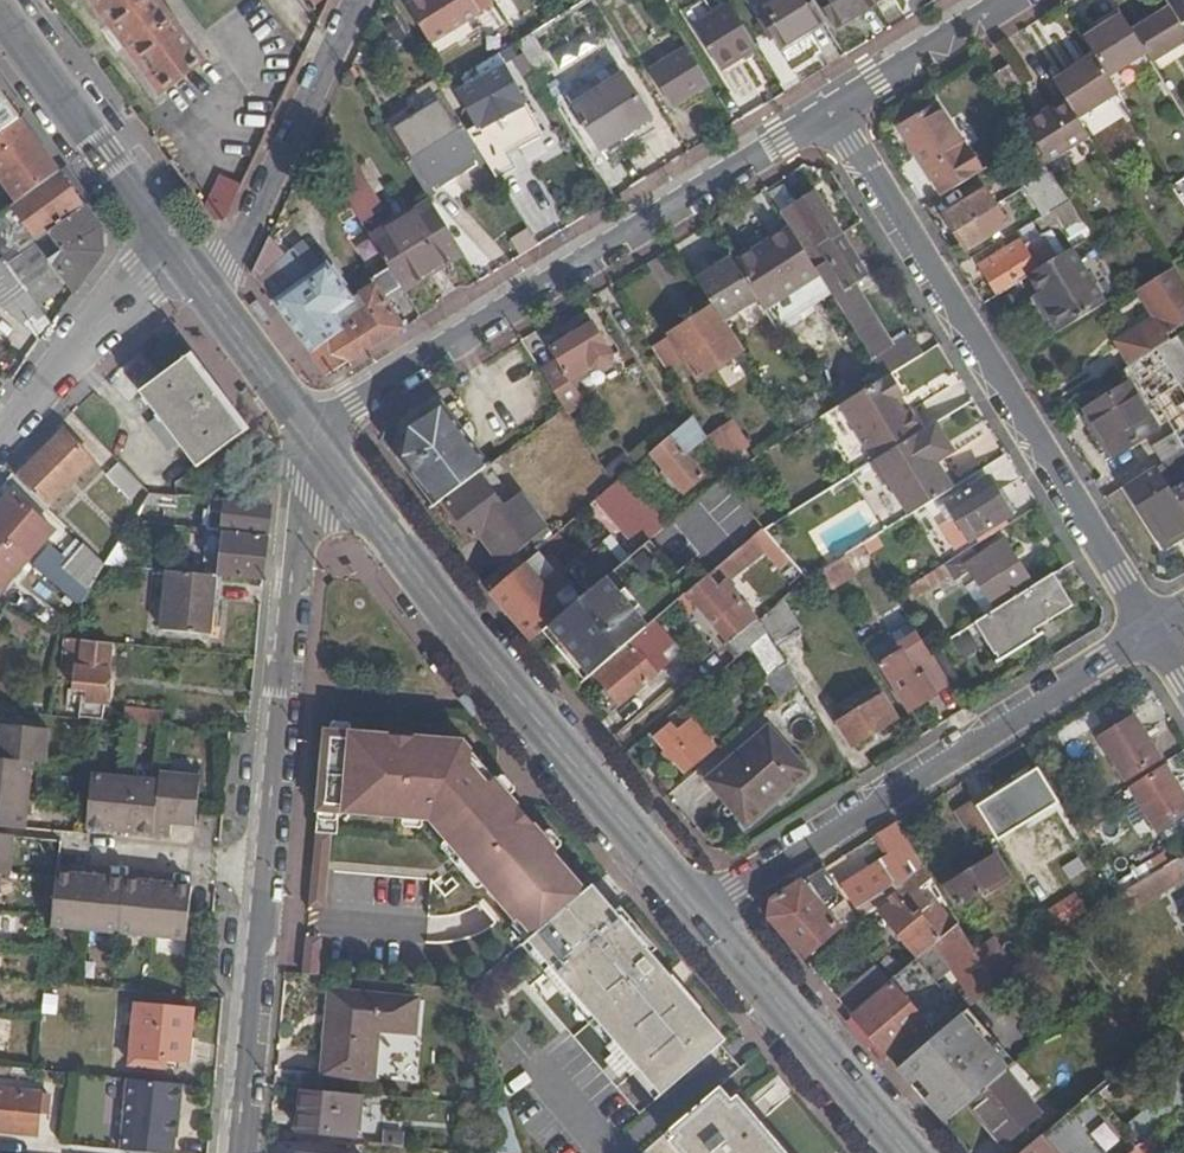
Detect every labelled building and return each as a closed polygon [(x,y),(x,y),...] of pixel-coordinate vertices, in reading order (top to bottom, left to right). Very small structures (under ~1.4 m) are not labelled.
[(164,93),(203,65),(155,0),(96,0),(164,93)] [(434,38),(494,0),(420,0),(413,5),(434,38)] [(719,66),(756,43),(729,0),(726,0),(692,22),(719,66)] [(779,44),(822,17),(812,0),(768,0),(756,8),(779,44)] [(835,23),(872,0),(821,0),(820,1),(835,23)] [(1182,16),(1183,15),(1183,0),(1172,0),(1182,16)] [(1107,20),(1133,60),(1144,53),(1150,61),(1183,40),(1183,24),(1169,1),(1130,26),(1121,12),(1107,20)] [(1051,76),(1065,98),(1026,123),(1033,135),(1043,150),(1050,161),(1089,137),(1077,118),(1119,91),(1109,76),(1133,60),(1107,20),(1085,35),(1093,50),(1051,76)] [(531,31),(514,38),(529,73),(546,66),(531,31)] [(652,65),(674,100),(709,78),(687,42),(652,65)] [(477,126),(526,100),(505,61),(456,88),(477,126)] [(1009,62),(993,71),(1007,93),(1023,84),(1009,62)] [(641,133),(655,124),(622,70),(572,101),(604,155),(625,142),(632,152),(647,143),(641,133)] [(441,93),(384,129),(424,193),(482,159),(451,109),(441,93)] [(19,120),(6,103),(0,94),(0,134),(19,120)] [(939,101),(903,123),(944,190),(980,167),(939,101)] [(19,120),(0,134),(0,179),(17,203),(25,197),(58,172),(52,164),(42,151),(19,120)] [(345,148),(325,161),(362,219),(378,205),(363,184),(367,181),(345,148)] [(1043,150),(1018,167),(1045,210),(1070,194),(1050,161),(1043,150)] [(517,171),(500,182),(536,242),(554,231),(517,171)] [(58,172),(25,197),(17,203),(10,208),(15,215),(9,220),(14,226),(11,232),(0,216),(0,307),(39,342),(51,324),(23,287),(22,288),(5,265),(6,264),(1,258),(10,251),(23,227),(35,243),(47,234),(84,206),(73,192),(58,172)] [(228,221),(244,186),(223,176),(206,210),(214,221),(228,221)] [(968,247),(1008,220),(985,185),(945,210),(968,247)] [(782,208),(790,222),(818,268),(881,375),(917,353),(924,349),(906,321),(880,337),(846,279),(866,267),(817,186),(782,208)] [(460,245),(431,198),(373,236),(379,246),(390,263),(402,283),(424,270),(415,257),(435,244),(443,257),(460,245)] [(95,222),(84,206),(47,234),(60,251),(47,260),(72,294),(101,252),(101,230),(95,222)] [(790,222),(736,256),(759,296),(763,301),(818,268),(790,222)] [(1044,231),(1024,244),(1038,265),(1057,253),(1044,231)] [(269,233),(253,267),(328,370),(405,322),(386,294),(402,283),(390,263),(346,291),(336,276),(331,280),(319,264),(303,275),(287,254),(284,255),(269,233)] [(60,251),(47,234),(35,243),(47,260),(60,251)] [(1027,271),(1036,286),(1045,302),(1039,307),(1054,331),(1108,298),(1075,242),(1057,253),(1038,265),(1027,271)] [(435,244),(415,257),(424,270),(443,257),(435,244)] [(1024,244),(984,270),(997,290),(1027,271),(1038,265),(1024,244)] [(733,252),(696,274),(715,303),(724,317),(759,296),(736,256),(733,252)] [(6,264),(23,287),(36,278),(19,255),(6,264)] [(319,264),(331,280),(336,276),(325,260),(319,264)] [(22,288),(23,287),(6,264),(5,265),(22,288)] [(1116,336),(1130,361),(1159,343),(1173,334),(1170,329),(1183,321),(1183,284),(1174,267),(1138,287),(1154,313),(1116,336)] [(1036,286),(1029,290),(1039,307),(1045,302),(1036,286)] [(672,331),(700,375),(742,348),(724,317),(715,303),(672,331)] [(555,342),(563,355),(544,367),(568,405),(587,393),(569,364),(588,351),(594,360),(602,364),(612,356),(612,346),(594,318),(555,342)] [(1159,343),(1181,378),(1183,375),(1183,342),(1177,332),(1173,334),(1159,343)] [(1152,440),(1163,458),(1183,445),(1183,383),(1181,378),(1159,343),(1130,361),(1119,368),(1124,375),(1133,369),(1149,397),(1154,394),(1173,427),(1152,440)] [(166,441),(175,434),(194,460),(244,424),(187,346),(137,383),(156,409),(147,416),(166,441)] [(881,375),(867,384),(899,440),(949,410),(936,389),(931,392),(923,378),(930,374),(917,353),(881,375)] [(875,373),(872,368),(865,372),(869,377),(875,373)] [(1156,427),(1128,379),(1080,409),(1108,455),(1156,427)] [(416,422),(409,454),(442,496),(494,459),(448,400),(416,422)] [(949,410),(899,440),(934,496),(977,470),(955,433),(973,422),(961,402),(949,410)] [(696,410),(688,417),(707,449),(714,442),(696,410)] [(706,471),(696,459),(707,449),(688,417),(680,424),(671,431),(672,435),(655,450),(687,488),(706,471)] [(95,452),(66,423),(18,470),(47,499),(95,452)] [(105,465),(126,488),(139,477),(117,454),(105,465)] [(1159,537),(1183,523),(1183,505),(1174,487),(1158,461),(1125,480),(1159,537)] [(615,478),(602,490),(645,541),(651,537),(670,521),(627,469),(615,478)] [(988,474),(947,500),(948,501),(971,537),(1020,506),(1005,482),(996,487),(988,474)] [(473,534),(481,528),(507,558),(518,549),(532,537),(554,518),(529,487),(504,507),(479,475),(445,501),(473,534)] [(670,520),(707,560),(752,520),(715,479),(670,520)] [(776,491),(753,511),(763,523),(780,542),(809,517),(778,481),(773,486),(776,491)] [(1174,487),(1183,505),(1183,481),(1174,487)] [(0,502),(0,579),(53,523),(14,487),(0,502)] [(211,493),(208,523),(210,523),(222,525),(267,529),(269,500),(211,493)] [(950,519),(942,524),(956,546),(971,537),(948,501),(942,506),(950,519)] [(263,571),(267,529),(222,525),(210,523),(204,568),(218,569),(218,567),(263,571)] [(763,523),(752,532),(764,545),(781,564),(791,555),(790,554),(780,542),(763,523)] [(764,545),(752,532),(714,566),(725,579),(764,545)] [(133,544),(119,535),(106,557),(105,559),(123,561),(133,544)] [(955,578),(974,567),(980,577),(997,605),(1035,583),(1007,536),(979,553),(973,543),(903,585),(911,599),(952,574),(955,578)] [(86,537),(62,561),(89,588),(105,559),(106,557),(86,537)] [(568,607),(535,634),(577,685),(595,669),(653,619),(678,598),(688,589),(704,574),(708,571),(693,555),(678,568),(651,537),(645,541),(584,593),(568,607)] [(865,538),(864,539),(820,566),(833,589),(879,560),(865,538)] [(507,558),(485,577),(535,634),(568,607),(543,578),(518,549),(507,558)] [(560,564),(543,578),(568,607),(584,593),(560,564)] [(209,606),(216,606),(220,570),(218,569),(204,568),(165,565),(159,623),(207,628),(209,606)] [(708,571),(704,574),(716,587),(725,579),(714,566),(708,571)] [(1034,626),(1074,602),(1056,570),(1035,583),(997,605),(986,612),(977,618),(1001,658),(1039,634),(1034,626)] [(704,574),(688,589),(741,652),(754,641),(767,629),(725,579),(716,587),(704,574)] [(980,577),(969,584),(986,612),(997,605),(980,577)] [(785,594),(763,614),(770,626),(777,638),(800,621),(785,594)] [(653,619),(595,669),(623,700),(658,670),(650,660),(661,651),(652,640),(663,630),(653,619)] [(767,629),(754,641),(772,667),(786,653),(777,638),(770,626),(767,629)] [(72,681),(81,683),(79,709),(96,711),(102,711),(110,635),(67,631),(64,666),(73,667),(72,681)] [(946,679),(920,636),(883,659),(911,705),(931,692),(930,689),(946,679)] [(772,667),(767,671),(781,693),(800,676),(799,675),(786,653),(772,667)] [(854,740),(896,714),(879,687),(843,708),(846,715),(841,719),(854,740)] [(162,703),(124,699),(122,713),(130,714),(161,718),(162,703)] [(657,733),(686,767),(718,740),(693,711),(676,725),(671,720),(657,733)] [(1127,776),(1159,755),(1136,714),(1101,735),(1127,776)] [(33,755),(33,754),(46,755),(49,722),(0,717),(0,718),(0,752),(33,755)] [(746,743),(711,774),(737,805),(767,781),(777,792),(807,767),(768,723),(746,743)] [(353,729),(328,727),(320,806),(345,809),(353,729)] [(550,917),(585,888),(555,852),(558,849),(466,739),(353,729),(345,809),(432,816),(517,917),(519,914),(534,931),(550,917)] [(29,790),(33,755),(0,752),(0,787),(29,790)] [(1183,809),(1183,794),(1167,765),(1134,785),(1157,825),(1183,809)] [(127,771),(91,766),(88,796),(86,820),(123,824),(127,771)] [(160,766),(159,775),(155,826),(171,828),(173,817),(195,819),(200,770),(160,766)] [(995,793),(1014,825),(1060,798),(1040,766),(995,793)] [(159,775),(127,771),(123,824),(155,826),(159,775)] [(777,792),(767,781),(737,805),(748,818),(777,792)] [(0,787),(0,820),(25,822),(29,790),(0,787)] [(956,809),(976,842),(994,830),(974,798),(956,809)] [(857,899),(902,869),(907,875),(923,861),(896,817),(878,829),(891,847),(843,879),(857,899)] [(1071,831),(1076,838),(1082,834),(1077,826),(1071,831)] [(331,829),(317,827),(308,902),(324,903),(331,829)] [(1183,845),(1183,828),(1170,837),(1178,849),(1183,845)] [(9,870),(11,830),(0,829),(0,870),(9,870)] [(1012,876),(997,852),(947,882),(960,901),(976,891),(979,896),(1012,876)] [(1181,858),(1178,853),(1119,889),(1131,907),(1167,884),(1158,872),(1181,858)] [(1158,872),(1167,884),(1167,886),(1183,876),(1183,863),(1181,858),(1158,872)] [(824,861),(773,894),(768,910),(769,911),(805,953),(824,935),(819,930),(835,917),(826,906),(844,891),(824,861)] [(889,898),(882,905),(919,950),(936,935),(940,932),(920,908),(930,900),(918,885),(931,874),(923,861),(907,875),(886,893),(889,898)] [(55,864),(54,873),(53,886),(54,887),(88,890),(90,867),(55,864)] [(123,871),(90,867),(88,890),(121,893),(123,871)] [(157,874),(123,871),(121,893),(155,896),(157,874)] [(190,878),(157,874),(155,896),(188,900),(190,878)] [(617,909),(593,881),(585,888),(550,917),(574,945),(617,909)] [(88,890),(54,887),(52,907),(51,919),(85,922),(88,890)] [(121,893),(88,890),(85,922),(119,925),(121,893)] [(1077,891),(1043,910),(1053,927),(1087,907),(1077,891)] [(155,896),(121,893),(119,925),(153,929),(155,896)] [(188,900),(155,896),(153,929),(185,932),(188,900)] [(852,903),(845,909),(854,920),(859,915),(852,903)] [(528,936),(661,1091),(720,1040),(697,1013),(702,1008),(617,909),(574,945),(550,917),(534,931),(528,936)] [(940,932),(936,935),(977,996),(997,980),(977,948),(958,917),(940,932)] [(322,928),(307,926),(303,968),(317,970),(322,928)] [(997,936),(977,948),(997,980),(1015,964),(997,936)] [(954,1001),(918,958),(854,1010),(897,1061),(934,1031),(930,1027),(951,1010),(948,1006),(954,1001)] [(885,979),(874,965),(839,993),(851,1007),(885,979)] [(415,1027),(418,994),(332,985),(324,1068),(374,1074),(379,1023),(415,1027)] [(187,1056),(192,1006),(138,1001),(131,1059),(156,1062),(157,1054),(187,1056)] [(702,1008),(697,1013),(720,1040),(724,1035),(702,1008)] [(961,1009),(934,1031),(897,1061),(944,1117),(944,1116),(967,1097),(1004,1065),(1007,1063),(961,1009)] [(1039,1106),(1004,1065),(967,1097),(1003,1138),(1039,1106)] [(122,1152),(175,1152),(183,1078),(129,1073),(122,1152)] [(731,1077),(642,1152),(796,1152),(731,1077)] [(40,1090),(0,1085),(0,1127),(35,1130),(40,1090)] [(335,1124),(354,1125),(356,1089),(305,1085),(300,1127),(334,1130),(335,1124)] [(481,1099),(476,1150),(496,1152),(502,1152),(521,1152),(504,1100),(481,1099)] [(1098,1121),(1084,1133),(1100,1151),(1114,1139),(1098,1121)] [(398,1126),(378,1124),(375,1140),(396,1142),(398,1126)] [(1156,1124),(1126,1150),(1128,1152),(1155,1152),(1168,1144),(1156,1124)] [(1038,1132),(1014,1152),(1056,1152),(1038,1132)]
